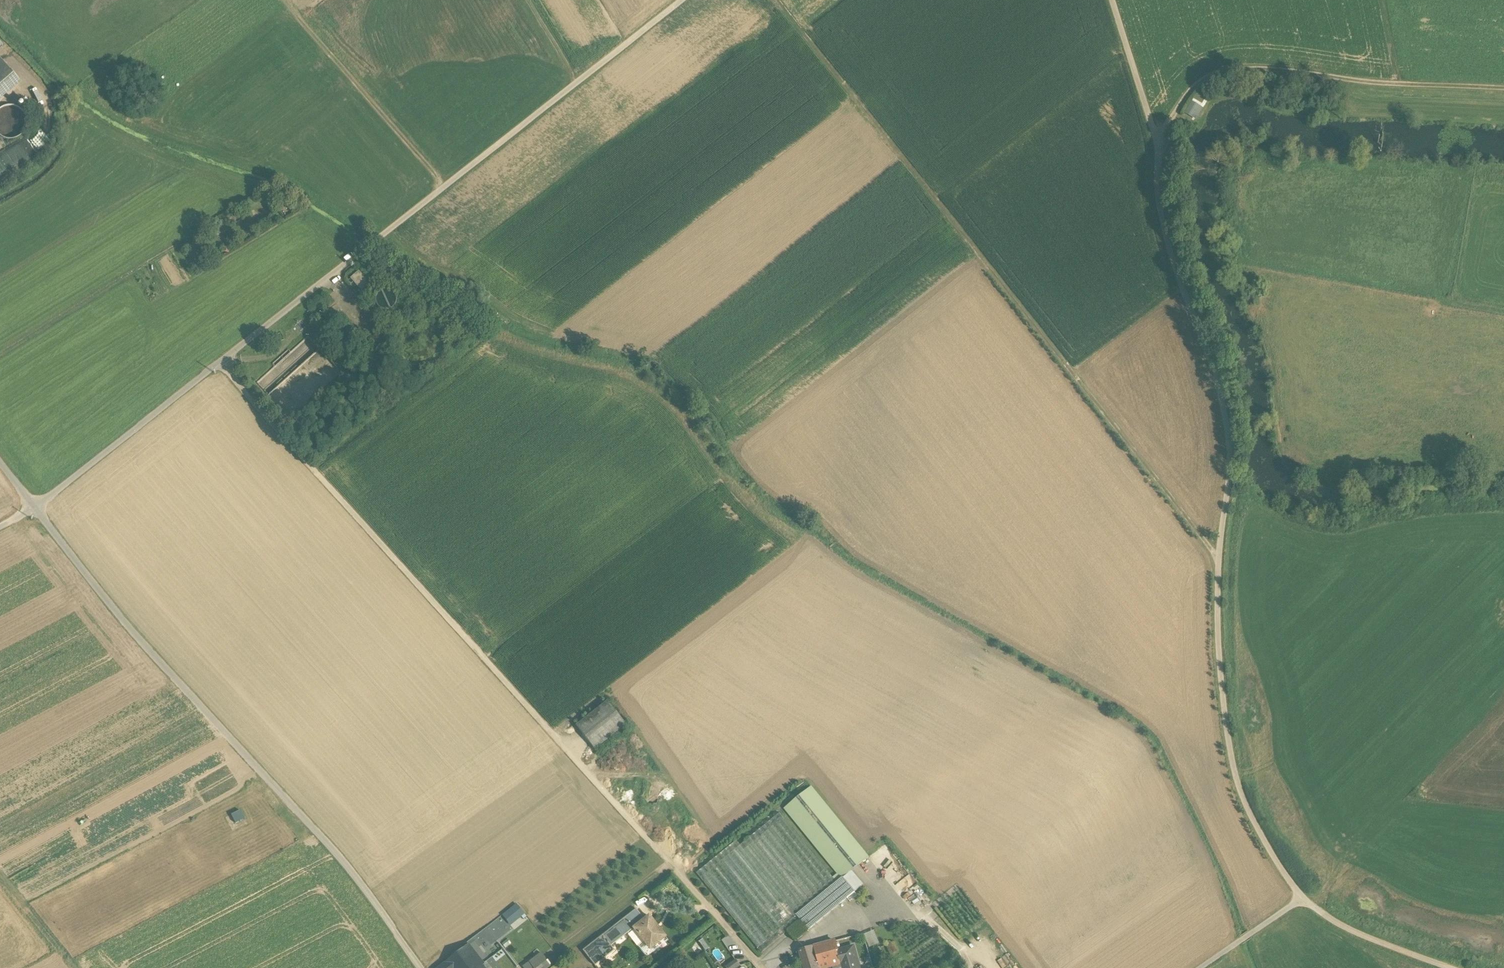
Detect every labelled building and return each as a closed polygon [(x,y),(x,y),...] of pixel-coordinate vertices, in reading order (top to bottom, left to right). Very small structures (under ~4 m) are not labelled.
[(20,84),(0,60),(0,101),(20,84)] [(1194,105),(1186,118),(1199,125),(1206,113),(1194,105)] [(25,125),(24,122),(24,119),(22,117),(20,114),(18,113),(15,111),(12,110),(9,110),(6,110),(3,111),(1,113),(0,113),(0,138),(2,139),(4,140),(7,141),(10,141),(12,141),(15,140),(18,138),(21,136),(22,134),(23,132),(24,129),(25,125)] [(235,214),(222,222),(226,228),(239,221),(235,214)] [(370,286),(359,273),(351,280),(362,293),(370,286)] [(322,303),(306,316),(309,320),(324,309),(326,307),(322,303)] [(339,323),(364,356),(365,355),(341,324),(345,320),(344,319),(339,323)] [(281,333),(276,335),(279,343),(285,341),(281,333)] [(607,703),(576,728),(594,751),(626,727),(607,703)] [(868,859),(811,789),(784,811),(841,881),(851,872),(868,859)] [(240,811),(231,815),(235,824),(244,820),(240,811)] [(836,885),(780,815),(740,847),(797,917),(836,885)] [(740,847),(736,843),(696,875),(760,954),(800,922),(797,917),(740,847)] [(836,885),(797,917),(800,922),(808,932),(863,887),(851,872),(841,881),(836,885)] [(910,874),(896,887),(904,896),(918,884),(910,874)] [(506,915),(514,924),(525,915),(517,906),(506,915)] [(597,967),(615,953),(611,948),(634,930),(644,922),(635,911),(602,937),(585,951),(597,967)] [(665,939),(649,918),(644,922),(634,930),(650,951),(665,939)] [(876,931),(865,934),(868,947),(879,944),(876,931)] [(818,966),(819,967),(833,967),(841,966),(837,953),(835,943),(801,953),(805,967),(816,967),(818,966)] [(837,953),(841,966),(842,967),(858,967),(855,960),(852,948),(837,953)] [(481,967),(466,950),(448,964),(442,967),(481,967)] [(541,955),(524,967),(551,967),(541,955)]
